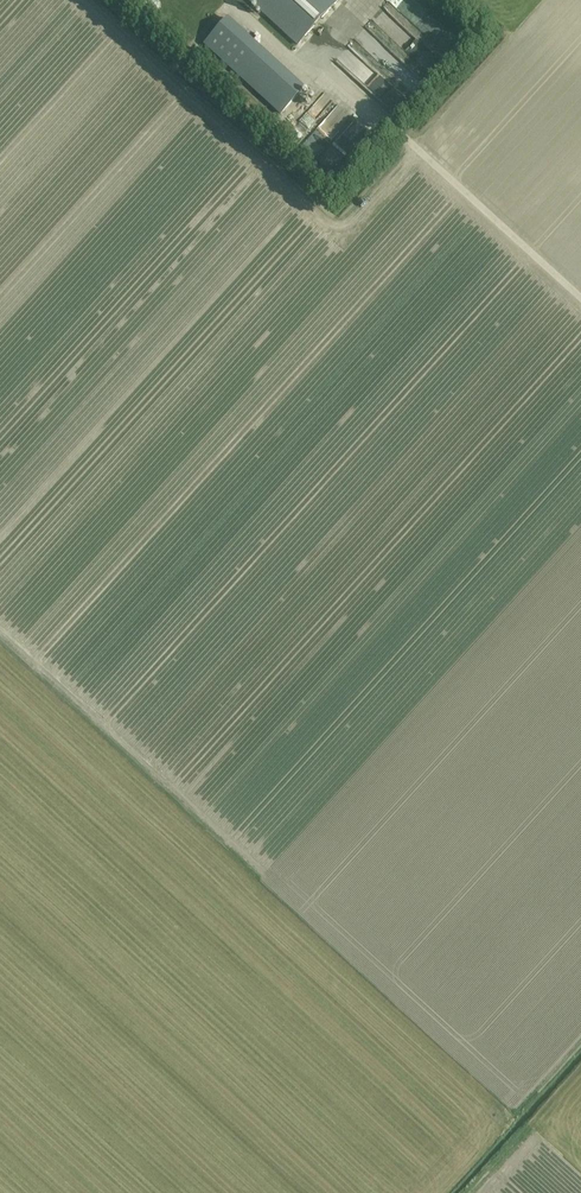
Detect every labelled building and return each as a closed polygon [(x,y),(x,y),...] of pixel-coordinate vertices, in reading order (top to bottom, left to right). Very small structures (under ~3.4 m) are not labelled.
[(297,44),(298,44),(338,0),(250,0),(298,44),(297,44)] [(414,1),(414,0),(391,0),(404,12),(414,1)] [(404,19),(438,51),(450,38),(415,6),(404,19)] [(372,15),(399,40),(406,32),(380,7),(372,15)] [(344,45),(335,55),(354,72),(363,62),(344,45)] [(325,91),(303,115),(311,121),(326,105),(330,109),(337,102),(325,91)] [(337,106),(303,143),(310,150),(344,113),(337,106)] [(350,120),(316,159),(330,171),(364,132),(350,120)]
